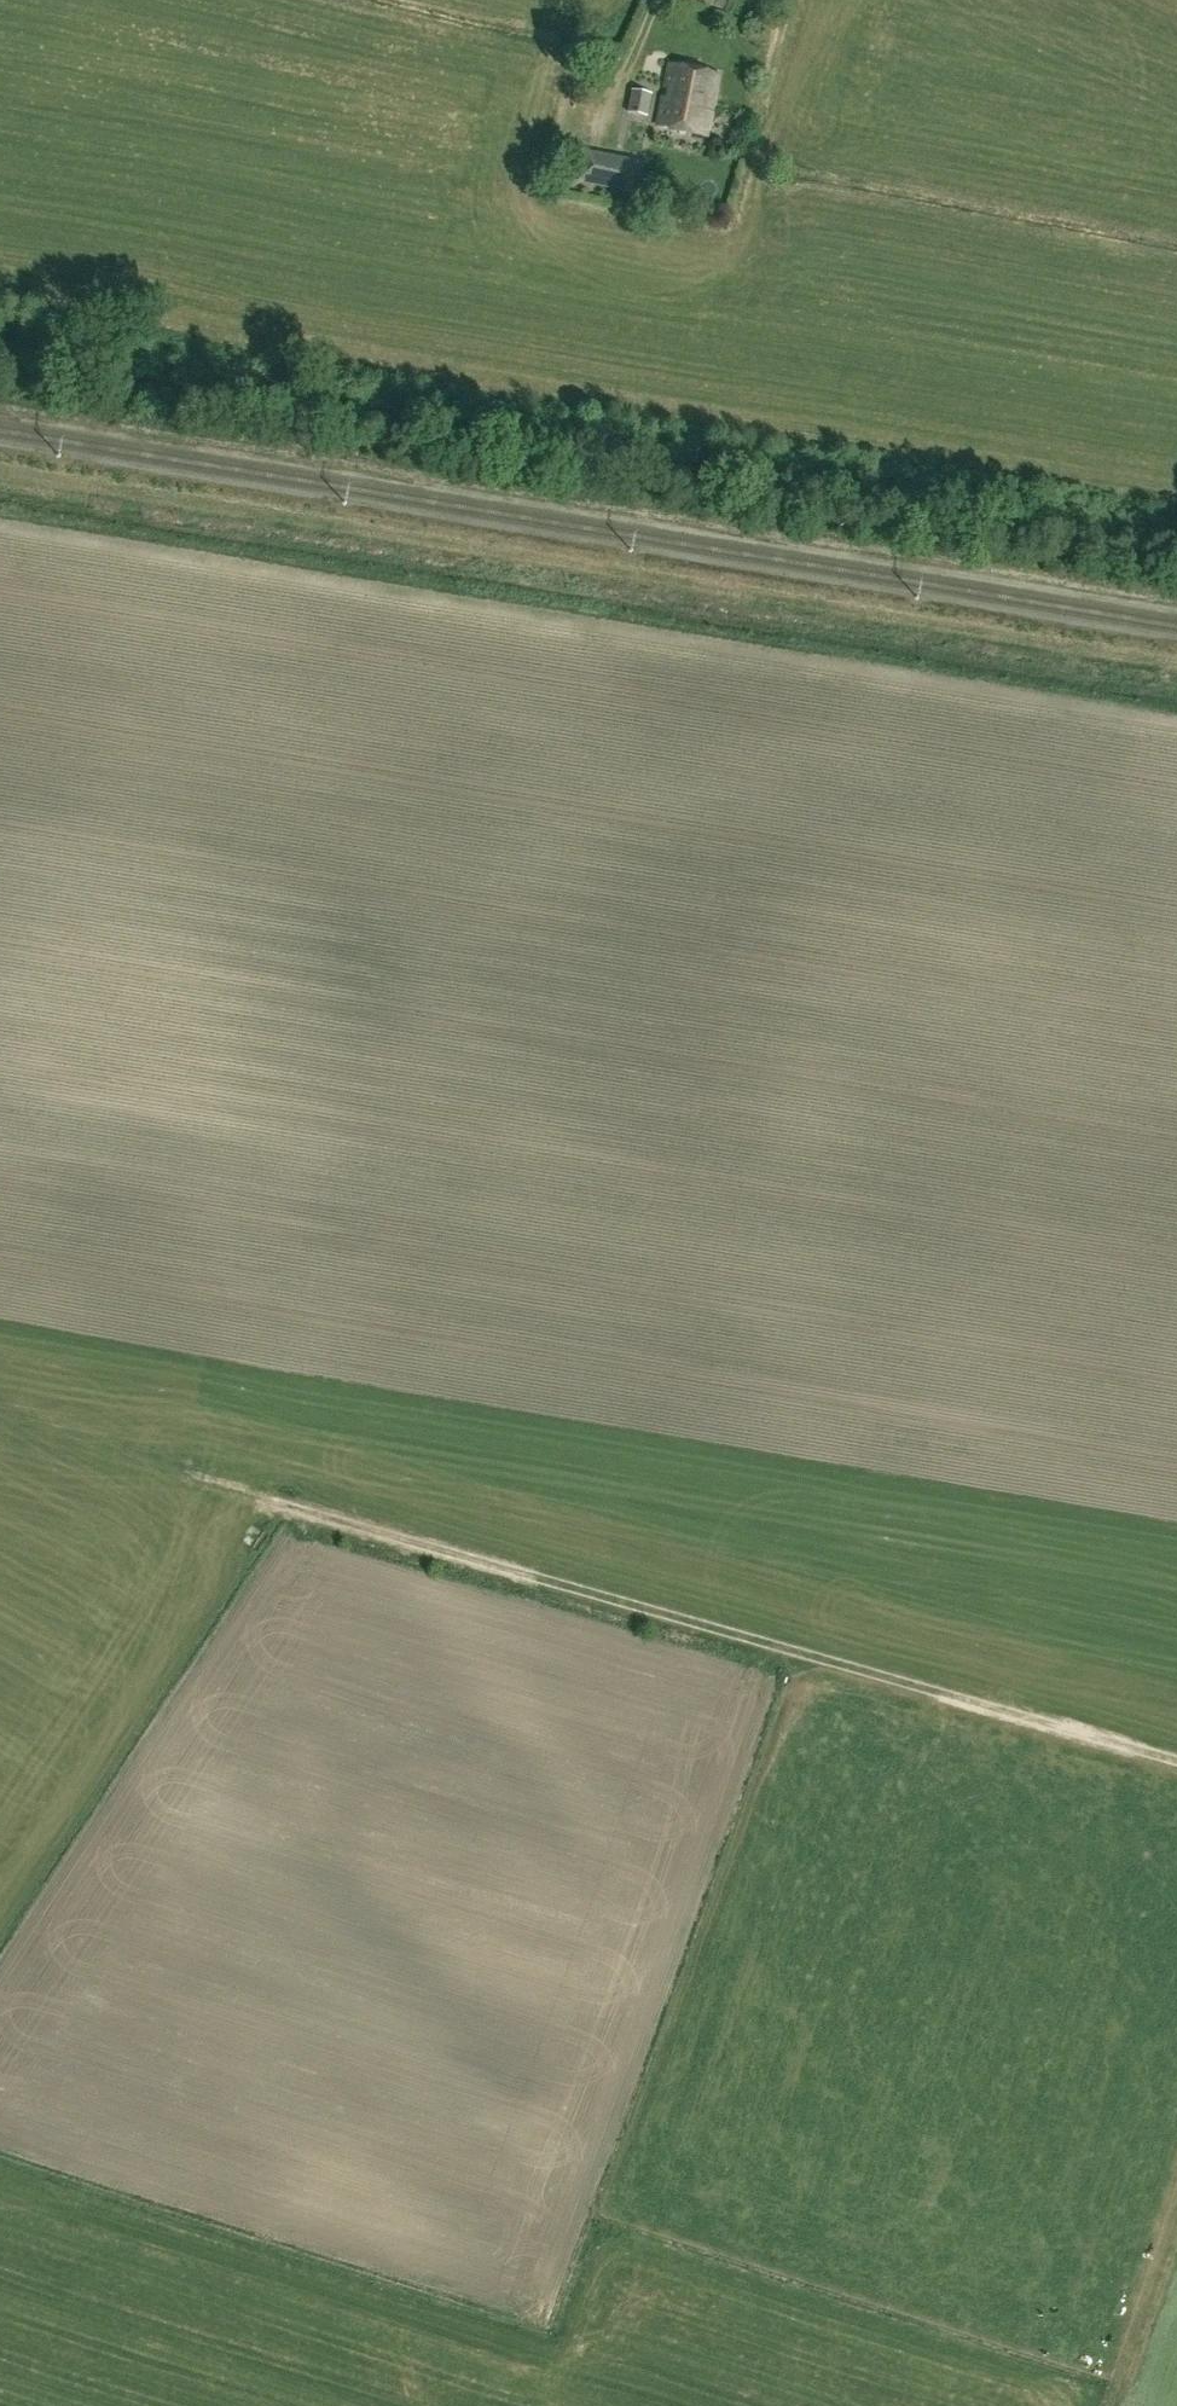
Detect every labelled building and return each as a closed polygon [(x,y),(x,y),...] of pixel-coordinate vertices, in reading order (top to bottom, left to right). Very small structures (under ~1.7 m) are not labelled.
[(708,112),(712,112),(720,73),(672,63),(660,124),(705,132),(708,112)] [(649,122),(658,72),(640,70),(633,118),(649,122)] [(647,186),(654,155),(587,140),(581,170),(647,186)]
